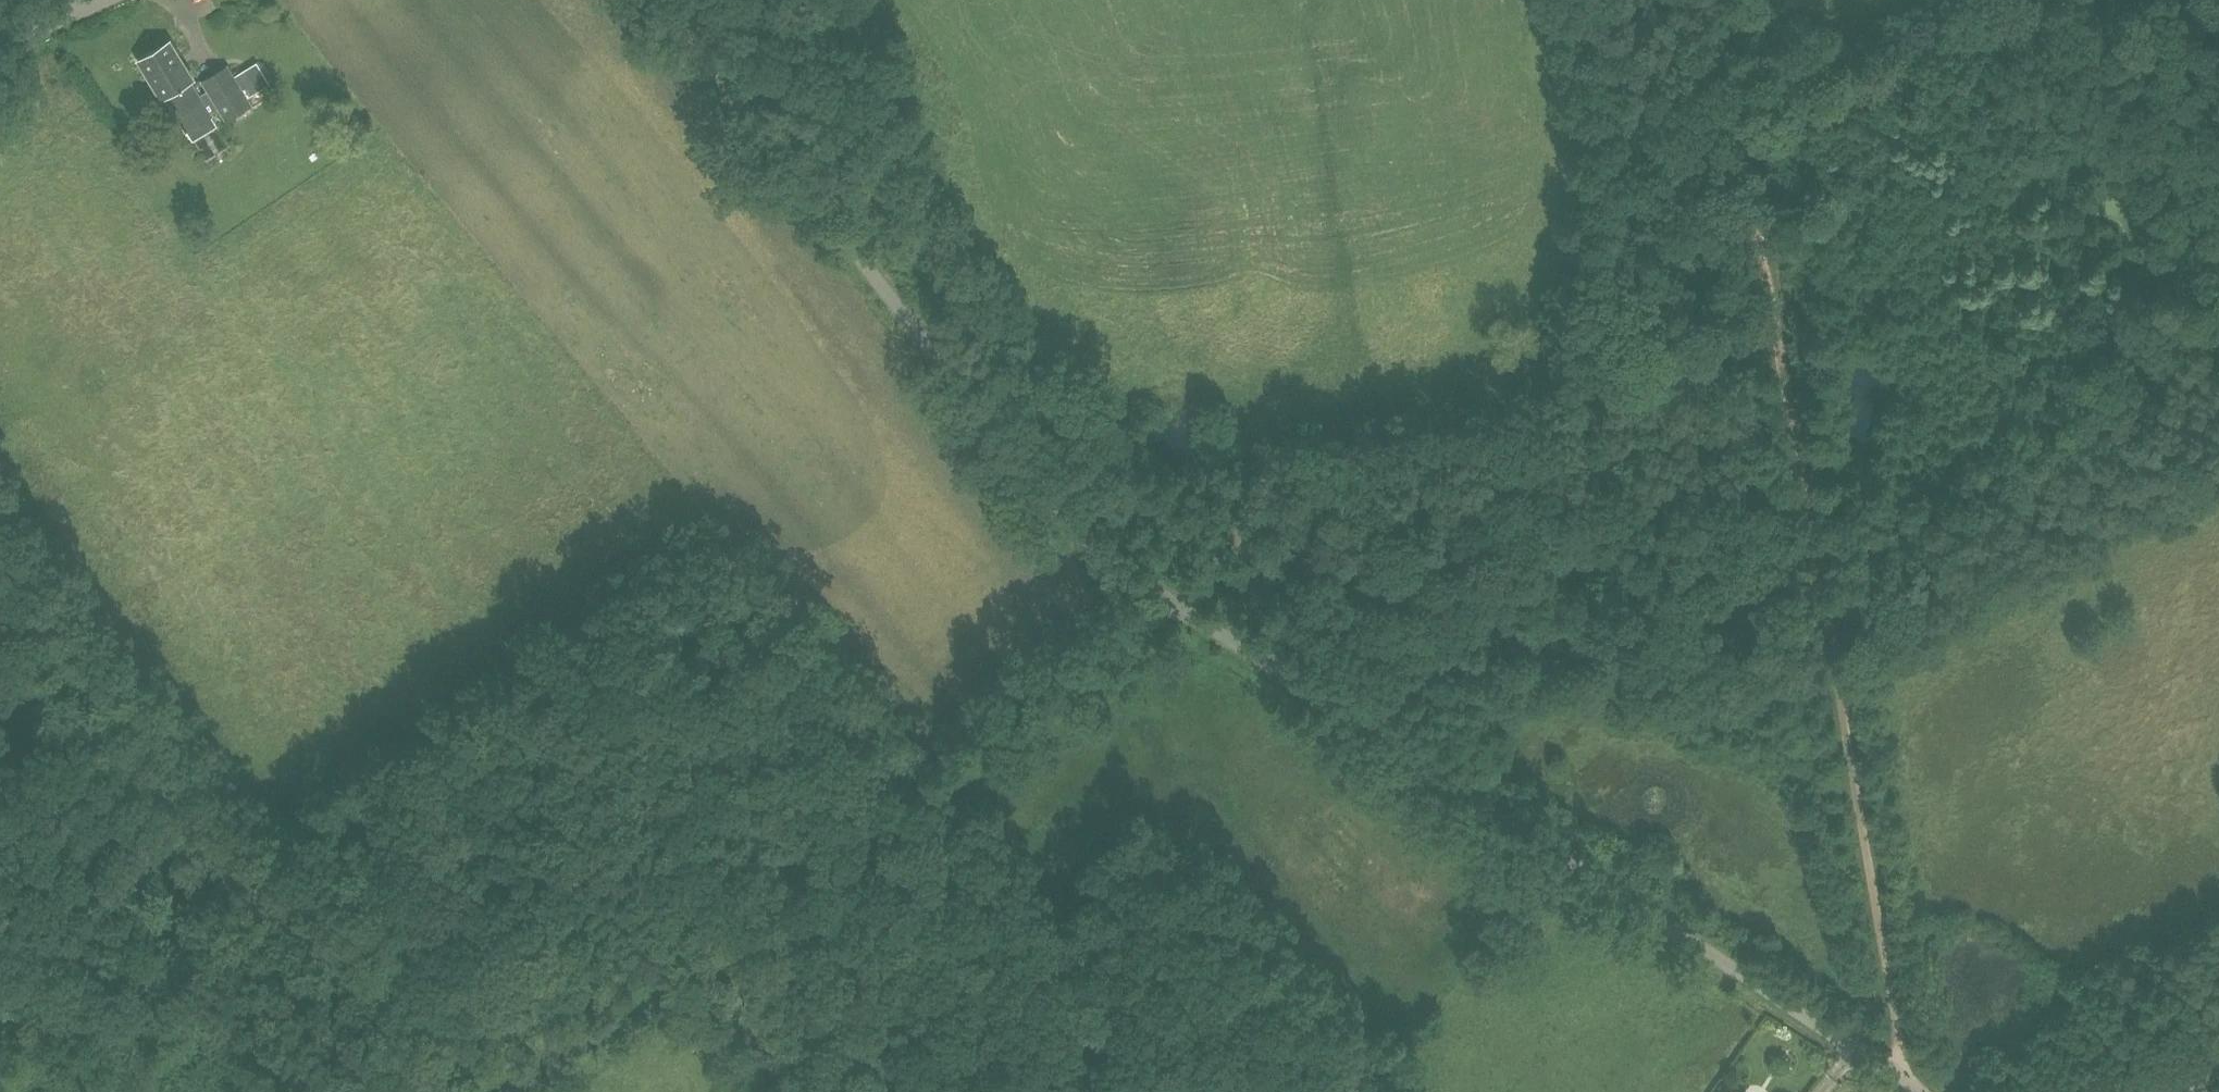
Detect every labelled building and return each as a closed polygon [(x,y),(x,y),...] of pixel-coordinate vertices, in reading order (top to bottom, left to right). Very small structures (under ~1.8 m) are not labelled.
[(138,60),(162,98),(166,96),(193,140),(217,125),(210,113),(217,108),(223,118),(251,101),(248,96),(258,90),(245,69),(234,75),(228,65),(201,82),(206,90),(199,95),(190,81),(194,79),(170,41),(138,60)]
